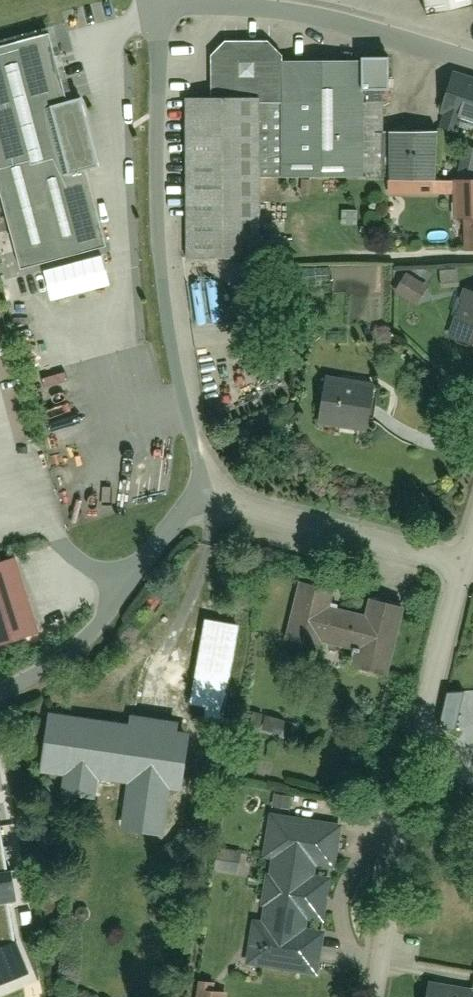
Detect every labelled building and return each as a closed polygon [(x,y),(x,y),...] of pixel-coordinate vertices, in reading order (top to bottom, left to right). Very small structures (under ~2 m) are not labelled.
[(421,16),(471,5),(470,0),(418,0),(421,16)] [(0,44),(0,202),(19,270),(100,247),(80,173),(99,168),(80,98),(66,102),(47,31),(0,44)] [(208,105),(182,103),(186,260),(258,262),(256,179),(279,180),(280,188),(385,187),(385,136),(383,66),(281,67),(281,58),(265,45),(224,47),(207,61),(208,105)] [(439,115),(472,125),(472,85),(451,78),(439,115)] [(463,149),(459,172),(432,172),(432,135),(385,136),(385,187),(387,198),(454,197),(453,223),(464,223),(464,255),(472,255),(472,151),(463,149)] [(432,275),(432,294),(459,293),(458,274),(432,275)] [(403,280),(394,297),(416,309),(425,292),(403,280)] [(448,342),(472,350),(472,296),(463,293),(448,342)] [(324,385),(317,430),(363,437),(370,392),(324,385)] [(0,565),(0,646),(38,634),(14,561),(0,565)] [(368,603),(364,619),(331,611),(335,593),(297,584),(284,645),(322,653),(324,645),(356,653),(352,671),(386,679),(401,611),(368,603)] [(124,723),(71,717),(61,778),(124,787),(118,831),(160,839),(176,717),(125,710),(124,723)] [(340,825),(265,814),(260,851),(270,852),(259,926),(250,924),(243,968),(317,979),(340,825)] [(0,818),(0,984),(28,972),(14,939),(9,901),(14,898),(0,818)] [(426,996),(472,996),(427,988),(426,996)]
